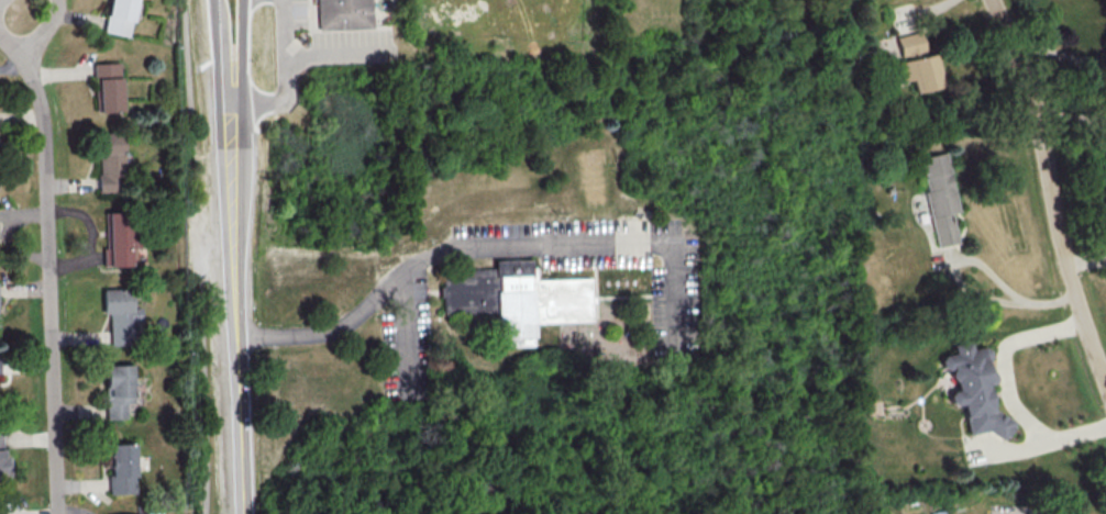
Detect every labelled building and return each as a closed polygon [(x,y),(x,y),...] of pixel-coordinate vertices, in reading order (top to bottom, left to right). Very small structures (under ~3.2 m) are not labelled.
[(130,35),(134,0),(108,0),(104,32),(130,35)] [(319,37),(374,35),(373,2),(378,2),(378,0),(317,0),(319,37)] [(912,92),(939,86),(932,54),(924,55),(919,31),(895,36),(900,60),(894,62),(898,82),(909,79),(912,92)] [(97,111),(122,111),(120,62),(95,63),(97,111)] [(124,191),(123,133),(98,134),(99,191),(124,191)] [(937,246),(957,242),(952,212),(957,211),(946,151),(919,157),(937,246)] [(104,266),(132,265),(131,212),(107,212),(108,246),(103,246),(104,266)] [(444,314),(444,299),(440,299),(440,289),(443,289),(443,272),(495,270),(495,262),(531,261),(532,269),(537,269),(537,281),(591,280),(593,299),(595,298),(595,304),(593,305),(593,323),(543,325),(537,325),(537,323),(533,323),(534,339),(531,339),(531,348),(500,349),(500,340),(497,340),(496,313),(444,314)] [(110,344),(136,343),(135,322),(142,322),(141,307),(133,307),(132,287),(102,288),(103,313),(110,313),(110,344)] [(969,434),(980,432),(1009,437),(1012,415),(990,412),(991,405),(987,382),(994,381),(992,371),(986,370),(988,352),(987,347),(981,346),(971,348),(969,339),(952,343),(954,353),(940,355),(942,368),(951,370),(955,389),(948,390),(951,404),(963,405),(969,434)] [(132,364),(106,365),(106,418),(126,418),(126,403),(132,403),(132,364)] [(109,444),(110,493),(135,493),(134,443),(109,444)]
